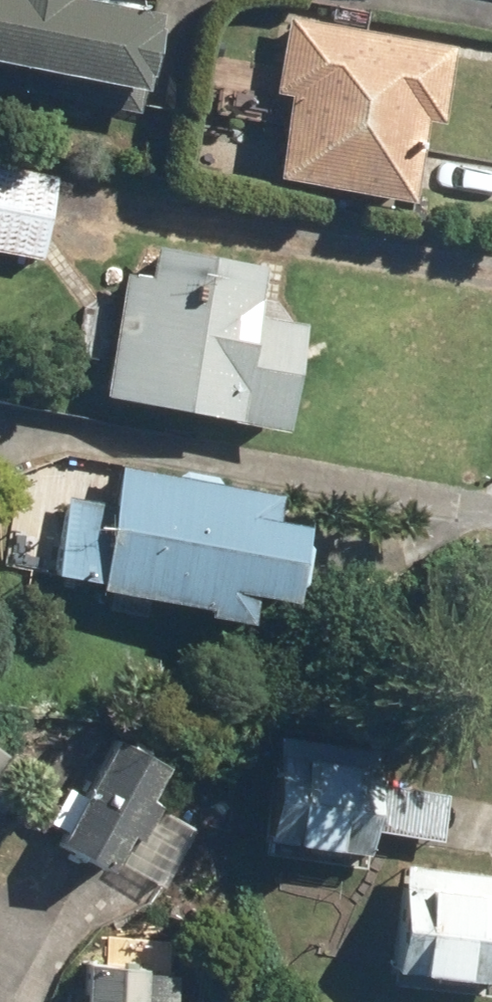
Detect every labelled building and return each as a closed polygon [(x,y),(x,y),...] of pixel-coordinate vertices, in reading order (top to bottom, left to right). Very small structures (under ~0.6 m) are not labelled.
[(144,89),(159,12),(94,0),(0,0),(0,61),(144,89)] [(452,44),(284,16),(271,93),(287,95),(273,176),(411,199),(425,118),(438,121),(452,44)] [(0,165),(0,252),(36,260),(53,176),(0,165)] [(146,275),(121,270),(97,393),(283,429),(303,326),(256,317),(266,265),(152,244),(146,275)] [(277,495),(116,466),(109,505),(61,497),(47,577),(249,614),(252,595),(292,602),(306,525),(273,519),(277,495)] [(164,762),(112,730),(44,841),(96,872),(164,762)] [(371,747),(264,737),(254,844),(364,854),(365,837),(433,843),(438,791),(368,785),(371,747)] [(384,871),(377,971),(486,978),(488,960),(491,960),(491,878),(384,871)] [(76,962),(73,1001),(129,1001),(132,966),(76,962)]
